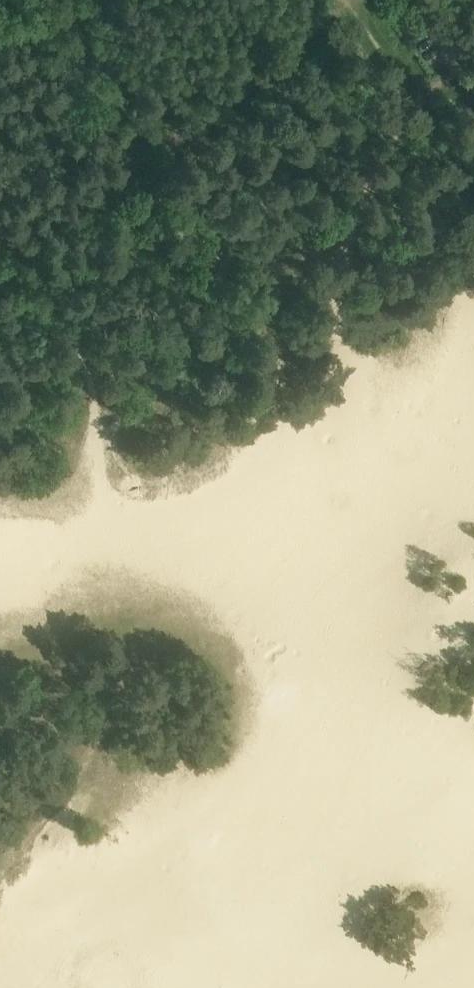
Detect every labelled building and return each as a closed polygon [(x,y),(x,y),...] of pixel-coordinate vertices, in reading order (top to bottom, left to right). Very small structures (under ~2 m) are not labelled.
[(398,382),(398,370),(382,370),(381,382),(398,382)]
